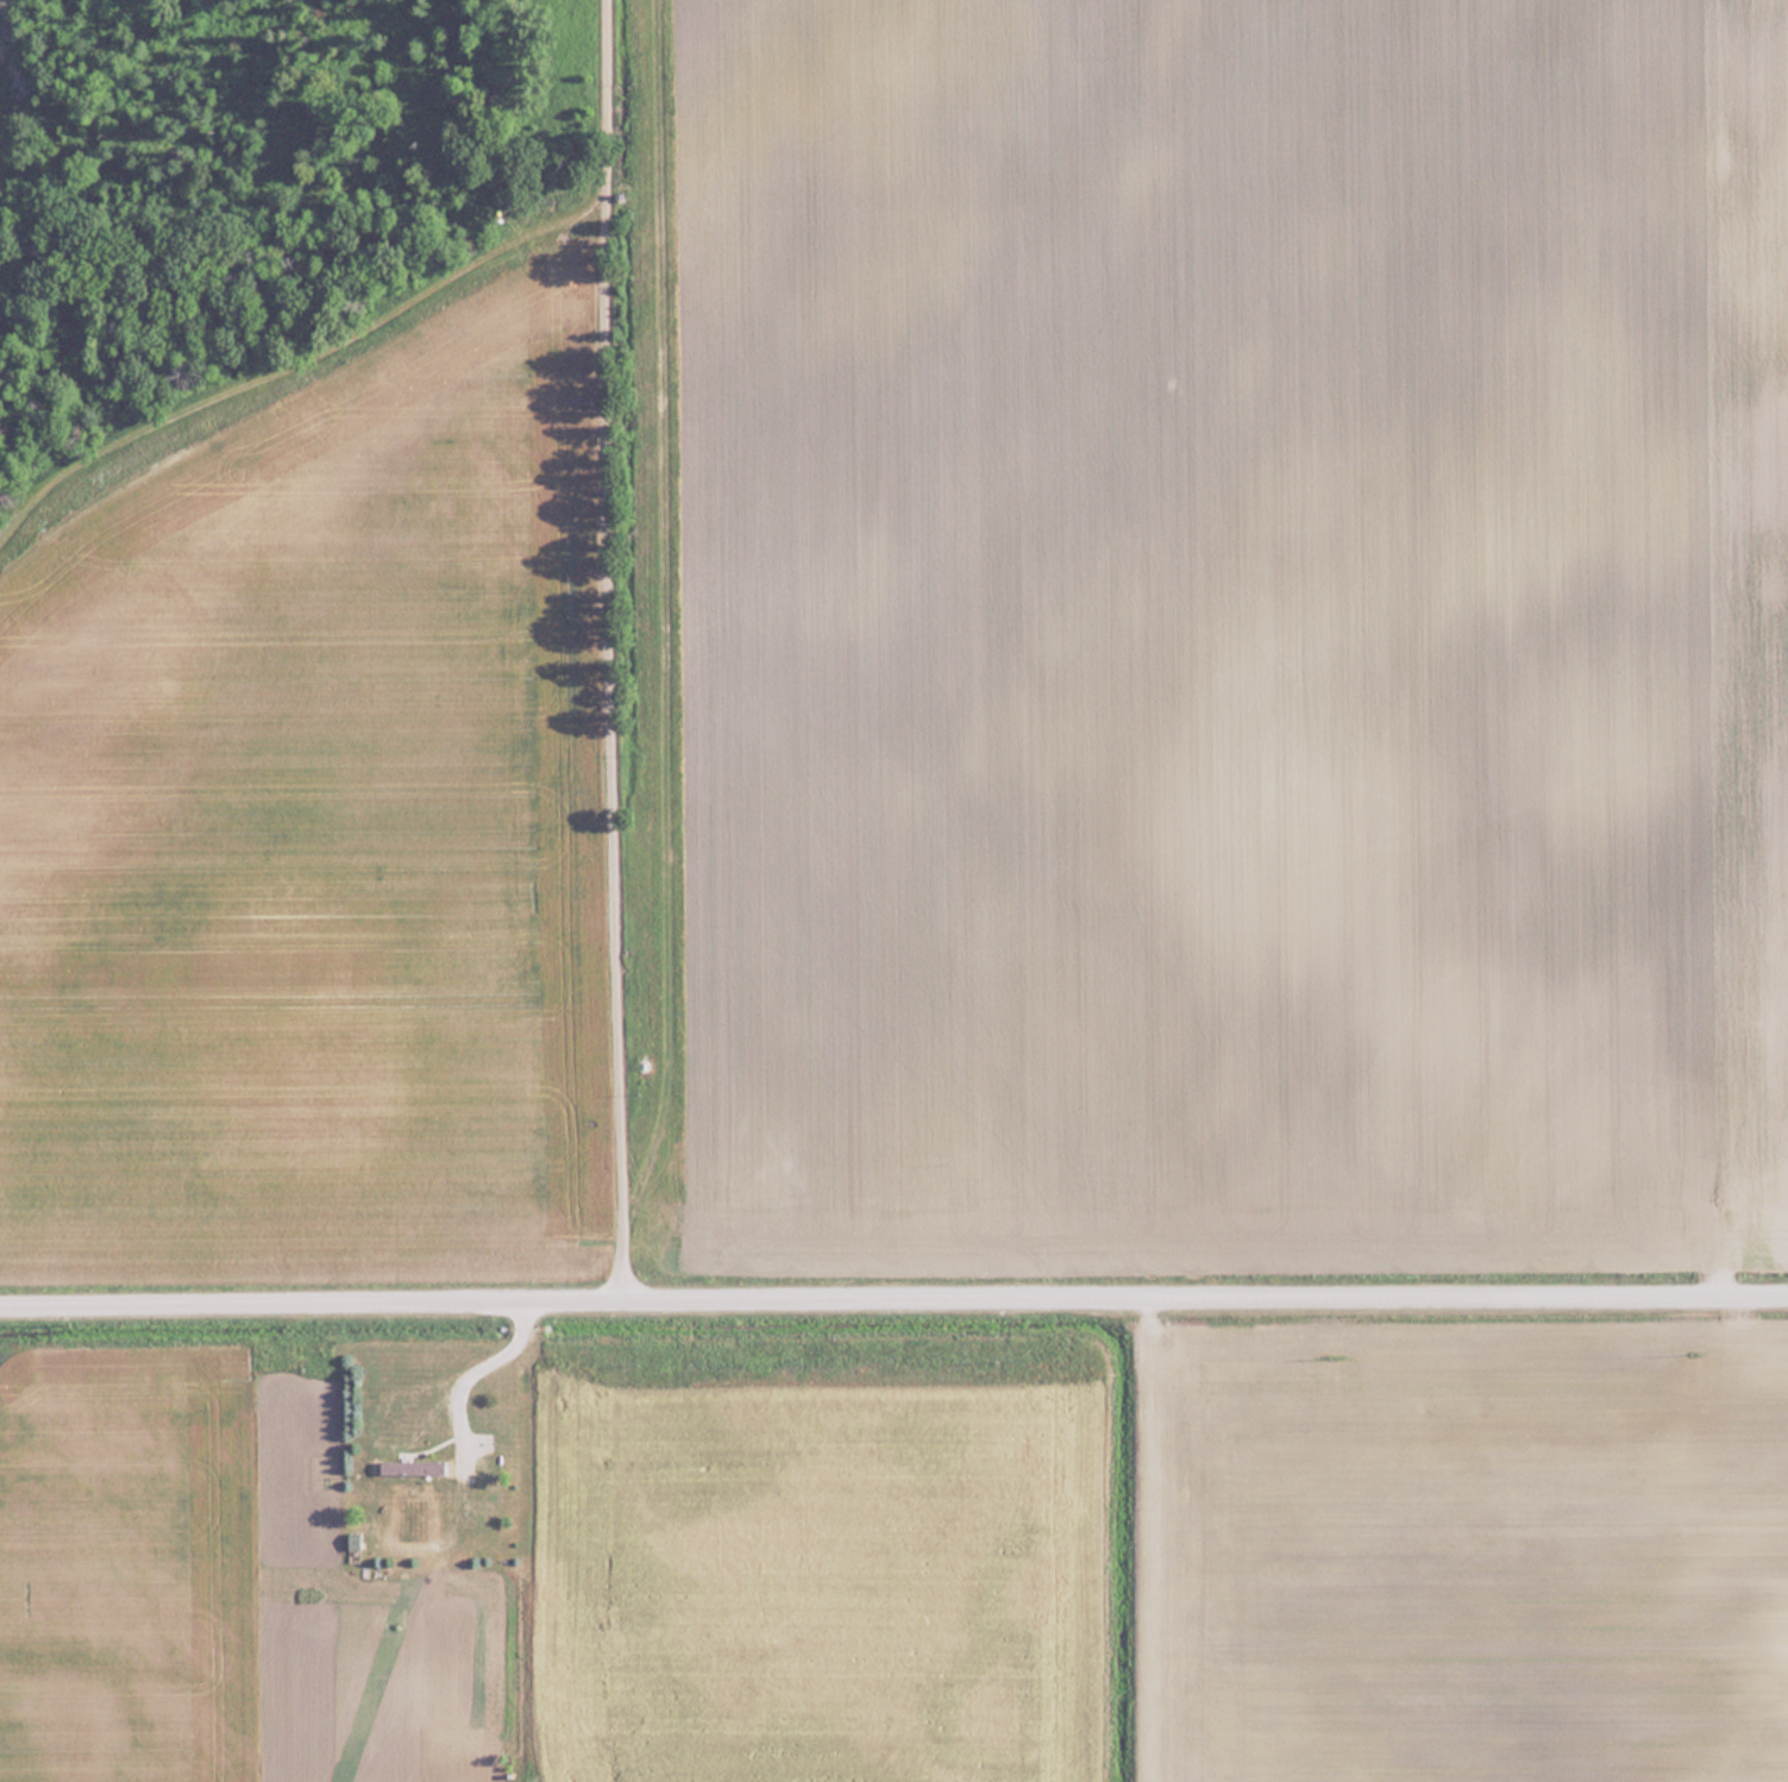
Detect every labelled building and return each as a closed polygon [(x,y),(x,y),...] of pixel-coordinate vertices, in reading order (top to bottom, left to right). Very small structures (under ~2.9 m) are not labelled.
[(446,1460),(380,1460),(380,1473),(446,1473),(446,1460)]
